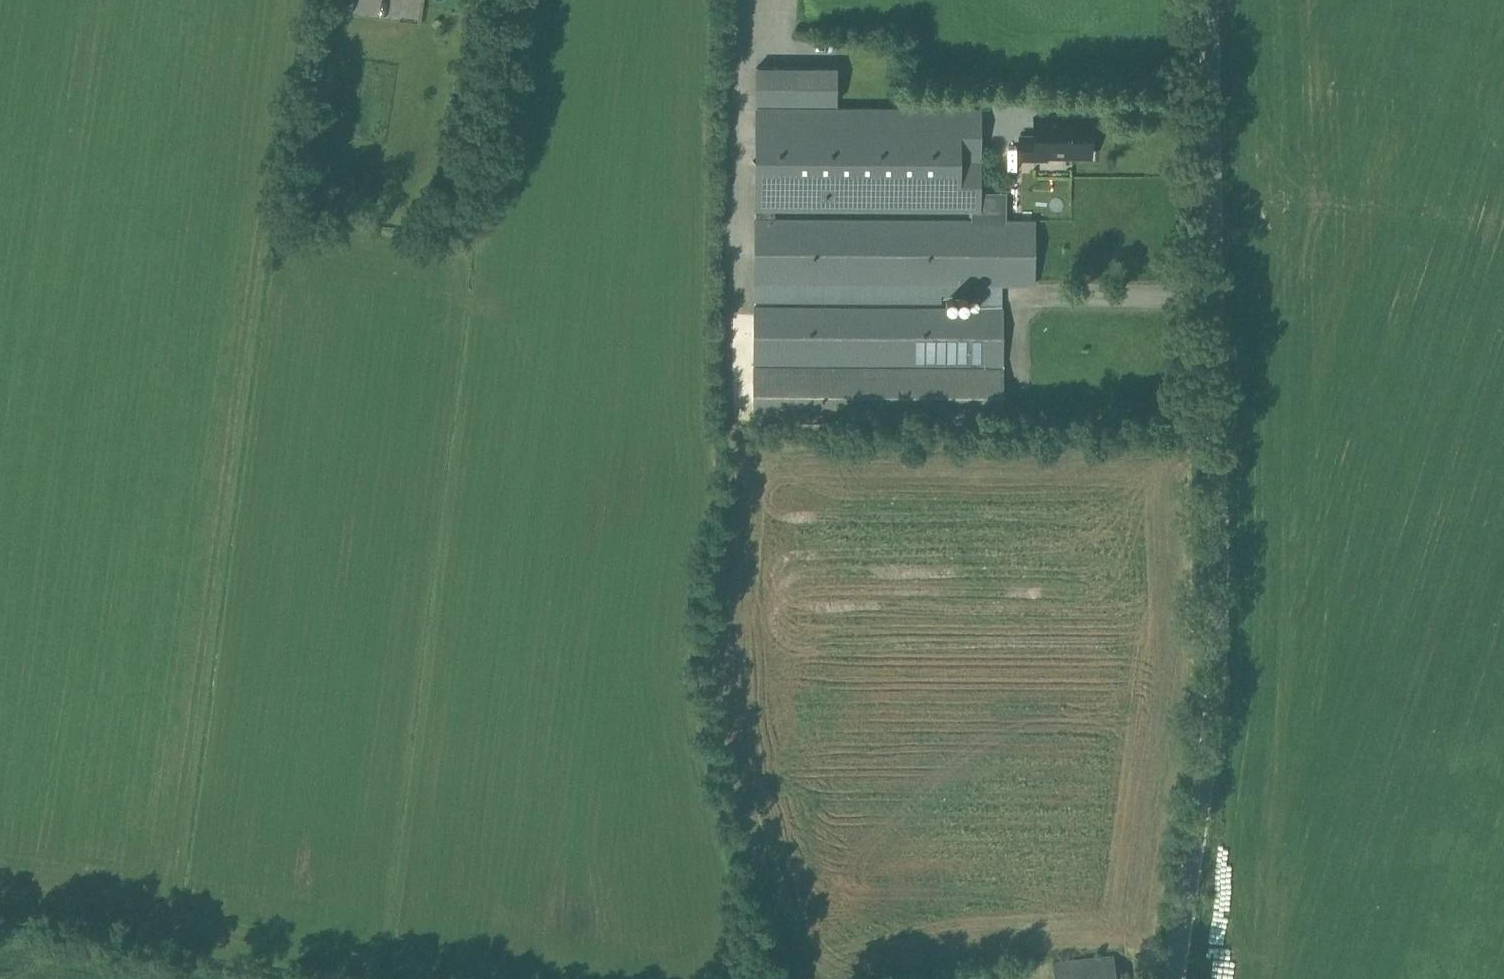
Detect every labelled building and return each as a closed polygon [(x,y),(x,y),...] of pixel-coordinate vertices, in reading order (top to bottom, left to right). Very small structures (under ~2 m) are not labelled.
[(755,67),(755,209),(979,211),(980,104),(775,103),(775,99),(835,100),(835,68),(755,67)] [(1021,136),(1021,162),(1037,162),(1037,158),(1091,158),(1092,116),(1036,116),(1036,136),(1021,136)] [(754,306),(753,422),(1003,423),(1004,286),(1036,286),(1036,221),(754,219),(754,302),(940,304),(940,296),(969,297),(968,308),(754,306)]
